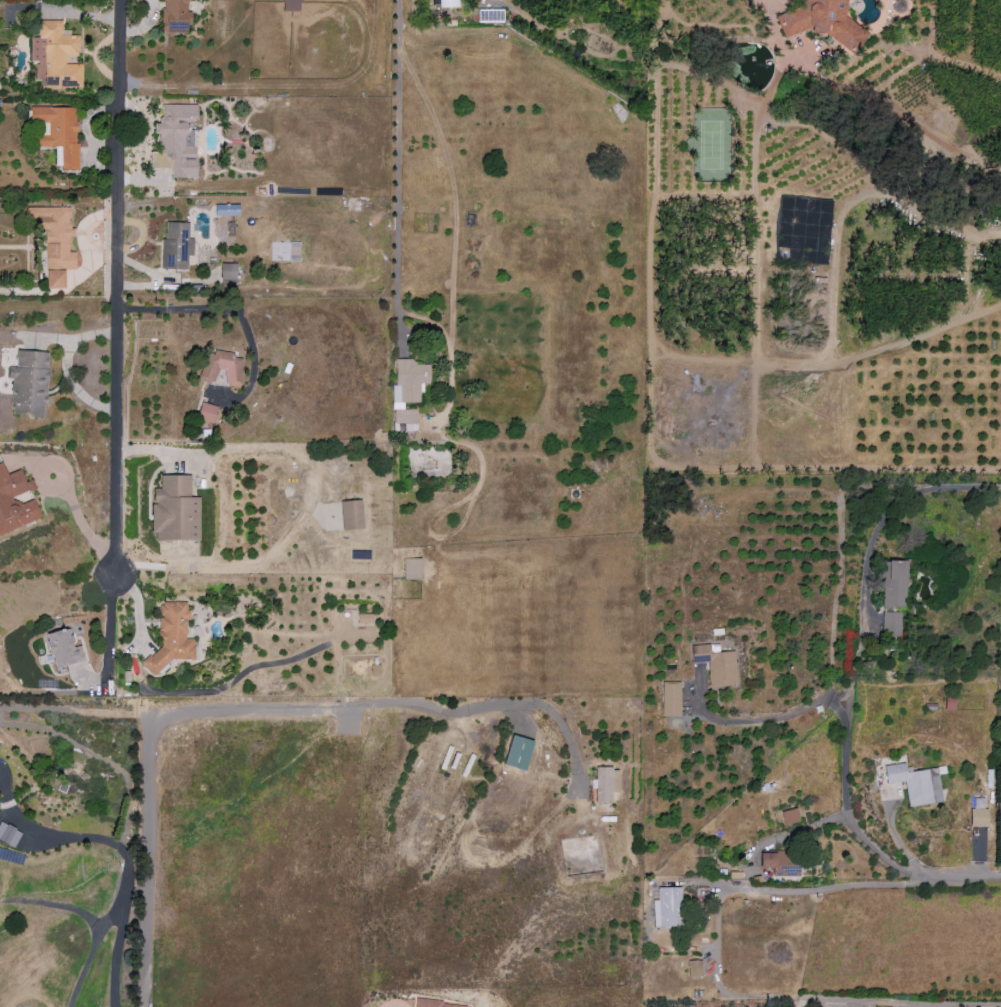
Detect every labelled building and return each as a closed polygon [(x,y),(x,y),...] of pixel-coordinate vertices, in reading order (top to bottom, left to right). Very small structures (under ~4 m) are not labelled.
[(190,33),(192,0),(165,0),(163,32),(190,33)] [(857,49),(869,35),(846,16),(847,0),(799,0),(800,3),(792,11),(776,16),(783,38),(809,30),(814,34),(821,34),(831,39),(845,51),(849,51),(857,49)] [(83,89),(83,65),(67,65),(67,56),(80,57),(81,37),(71,36),(71,31),(64,31),(64,21),(41,21),(40,39),(31,38),(30,62),(37,63),(37,80),(46,80),(45,88),(83,89)] [(79,108),(32,108),(32,123),(50,123),(50,136),(39,136),(39,148),(56,148),(56,169),(79,169),(79,108)] [(417,424),(417,410),(404,410),(404,404),(420,404),(420,384),(429,384),(429,362),(394,362),(394,424),(417,424)] [(43,519),(35,499),(23,504),(20,497),(37,491),(34,481),(27,483),(22,470),(9,475),(4,464),(0,465),(0,536),(43,519)] [(201,540),(201,499),(192,498),(192,477),(162,476),(162,490),(154,490),(154,540),(201,540)] [(883,607),(906,607),(907,560),(883,559),(883,607)] [(196,664),(196,639),(189,639),(189,603),(161,602),(161,655),(147,655),(147,663),(196,664)] [(901,612),(882,611),(882,636),(901,636),(901,612)] [(84,645),(76,646),(75,640),(64,642),(66,653),(71,652),(73,663),(87,661),(84,645)] [(736,685),(734,651),(719,652),(718,644),(691,645),(692,663),(707,663),(709,686),(736,685)] [(680,684),(661,683),(661,715),(680,715),(680,684)] [(526,771),(533,740),(515,736),(507,766),(526,771)] [(909,807),(942,802),(938,774),(945,773),(944,767),(906,772),(904,763),(884,766),(887,784),(905,781),(909,807)] [(618,792),(618,768),(596,768),(595,803),(612,803),(612,792),(618,792)] [(988,809),(971,808),(970,826),(988,827),(988,809)] [(785,824),(799,822),(797,810),(784,811),(785,824)] [(774,868),(774,876),(797,877),(798,852),(758,852),(758,868),(774,868)] [(652,926),(681,926),(681,887),(657,887),(657,900),(652,900),(652,926)] [(702,960),(688,960),(689,977),(702,977),(702,960)]
